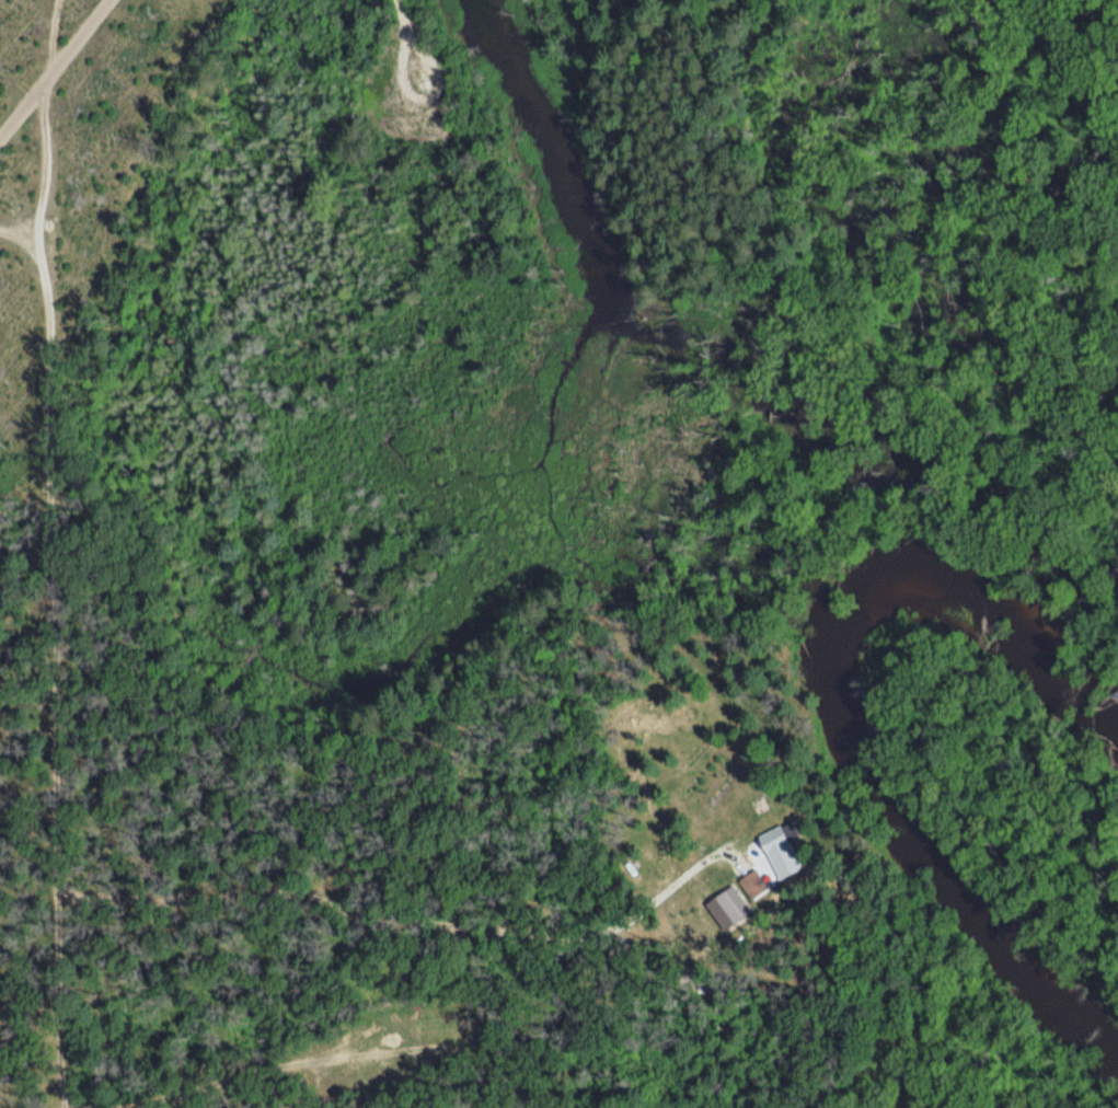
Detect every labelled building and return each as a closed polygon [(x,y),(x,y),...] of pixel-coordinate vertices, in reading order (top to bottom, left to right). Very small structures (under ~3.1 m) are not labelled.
[(765,854),(798,836),(788,818),(755,837),(765,854)]
